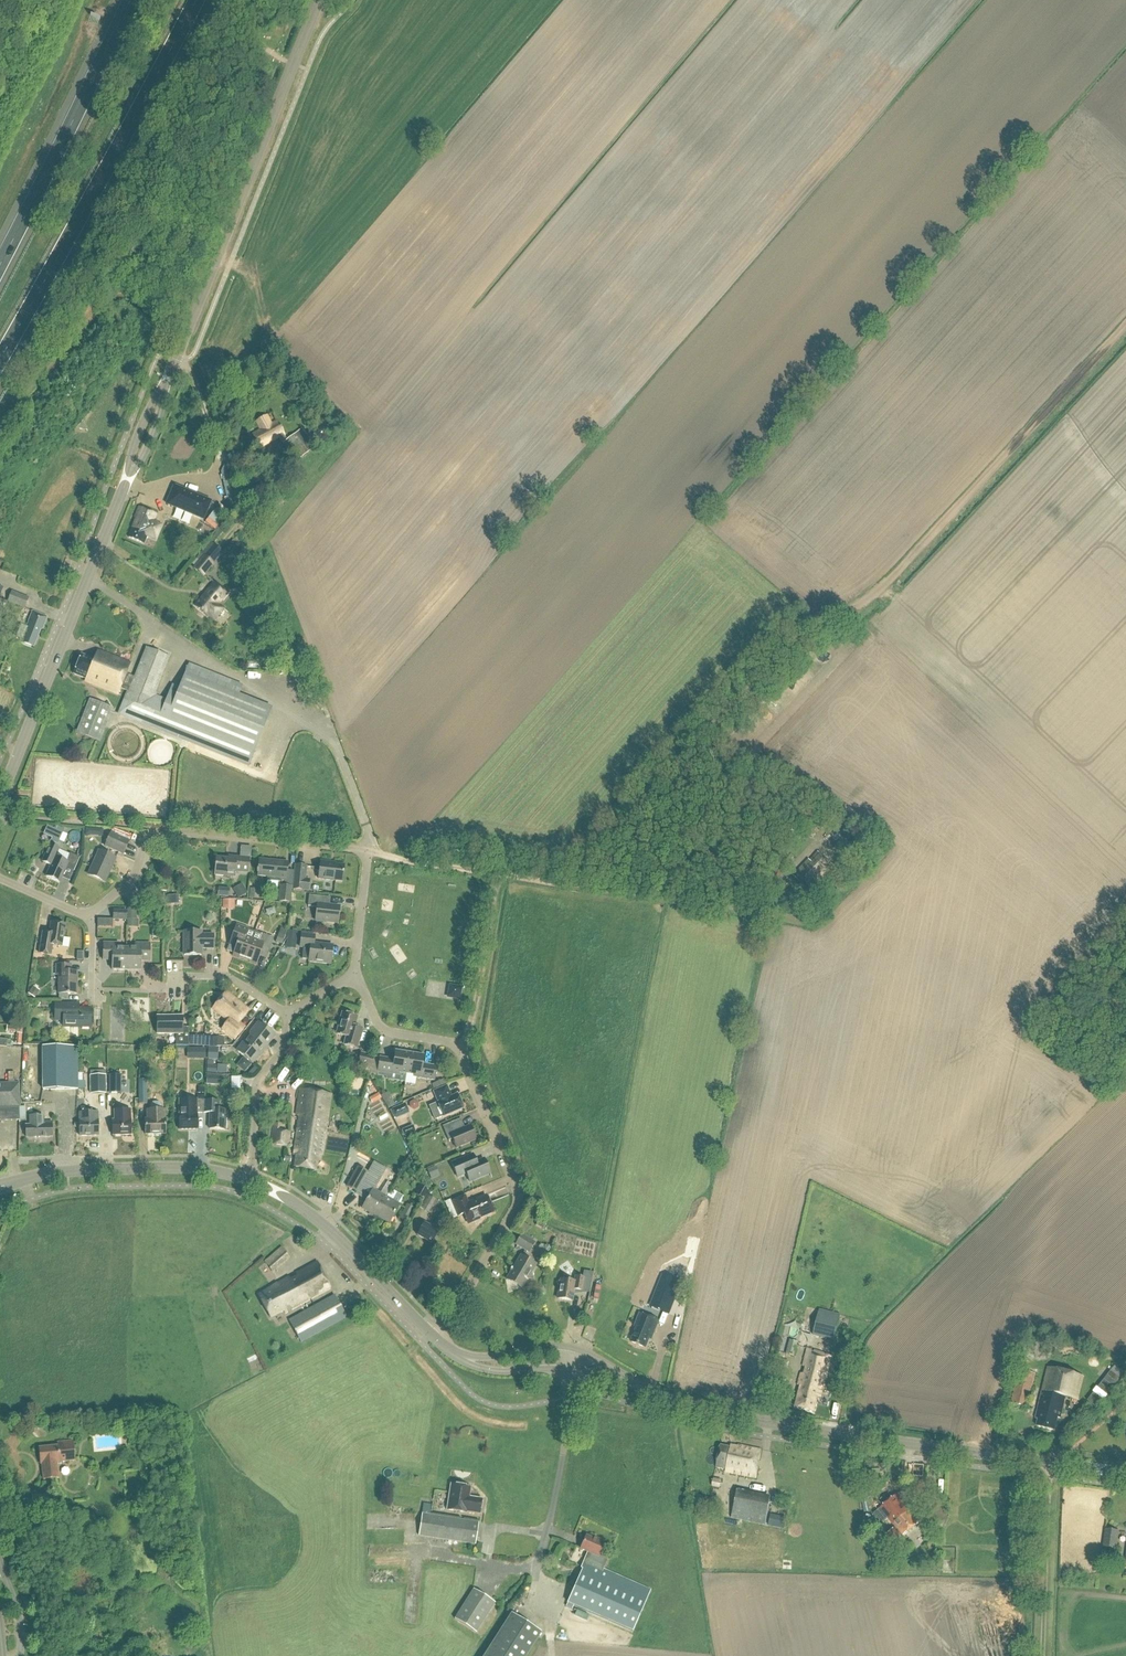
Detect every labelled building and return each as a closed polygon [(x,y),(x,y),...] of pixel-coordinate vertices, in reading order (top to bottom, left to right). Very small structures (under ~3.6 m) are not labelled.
[(271,425),(267,417),(257,423),(261,431),(253,435),(259,449),(279,439),(283,444),(297,462),(308,453),(304,448),(312,441),(302,429),(287,441),(283,436),(284,436),(277,422),(271,425)] [(325,426),(321,430),(326,436),(330,433),(325,426)] [(273,459),(267,462),(271,468),(276,465),(273,459)] [(258,473),(252,477),(256,484),(262,480),(258,473)] [(202,520),(209,503),(173,487),(165,504),(202,520)] [(144,543),(156,515),(139,508),(135,518),(137,519),(129,538),(144,543)] [(202,577),(213,565),(204,556),(192,569),(202,577)] [(213,621),(223,610),(218,606),(228,594),(215,583),(195,608),(208,618),(209,617),(213,621)] [(24,610),(29,599),(11,592),(7,603),(24,610)] [(42,630),(47,618),(33,612),(21,642),(34,647),(41,629),(42,630)] [(154,697),(170,658),(147,648),(135,678),(126,674),(130,664),(98,651),(94,661),(82,655),(74,675),(86,680),(85,682),(117,695),(120,689),(129,692),(120,713),(247,765),(247,766),(248,767),(271,709),(270,709),(237,696),(240,687),(191,667),(191,666),(190,666),(179,693),(172,690),(167,703),(154,697)] [(57,683),(101,701),(105,692),(60,674),(57,683)] [(99,743),(112,709),(89,700),(76,734),(99,743)] [(149,751),(133,744),(127,756),(142,763),(149,751)] [(185,754),(197,757),(198,752),(187,749),(185,754)] [(815,826),(808,821),(801,829),(806,833),(810,836),(813,833),(817,828),(815,826)] [(102,837),(102,830),(86,829),(86,836),(102,837)] [(806,833),(801,829),(798,833),(803,837),(806,833)] [(45,830),(43,835),(50,838),(52,833),(45,830)] [(53,836),(53,838),(52,840),(54,842),(57,843),(59,839),(62,833),(57,831),(57,833),(56,835),(54,835),(53,836)] [(123,855),(129,841),(111,833),(104,847),(123,855)] [(66,862),(55,858),(59,849),(50,845),(42,862),(51,866),(46,877),(59,883),(66,868),(74,871),(79,858),(70,854),(66,862)] [(220,855),(230,855),(230,847),(220,847),(220,855)] [(105,883),(115,859),(99,852),(88,875),(105,883)] [(832,865),(819,853),(811,861),(810,860),(796,874),(813,890),(820,882),(818,880),(832,865)] [(248,873),(249,860),(232,858),(232,861),(217,859),(215,876),(234,878),(235,872),(248,873)] [(286,880),(288,863),(259,860),(258,871),(257,871),(256,873),(258,873),(257,877),(267,878),(267,882),(283,883),(284,879),(286,880)] [(342,882),(344,866),(328,864),(328,863),(320,862),(318,880),(342,882)] [(294,866),(292,887),(292,891),(309,892),(310,881),(306,880),(307,867),(294,866)] [(242,885),(234,890),(239,899),(248,894),(242,885)] [(292,891),(292,887),(280,886),(279,903),(291,904),(292,891)] [(219,889),(219,897),(229,898),(229,889),(219,889)] [(179,898),(167,896),(166,905),(178,906),(179,898)] [(338,924),(339,907),(329,906),(330,899),(309,896),(308,907),(317,908),(315,922),(338,924)] [(223,900),(223,909),(234,909),(234,900),(223,900)] [(202,902),(203,914),(214,913),(213,901),(202,902)] [(128,902),(128,920),(138,920),(139,902),(128,902)] [(127,921),(127,911),(112,911),(112,921),(127,921)] [(62,947),(65,925),(50,923),(47,940),(40,939),(38,954),(51,956),(52,946),(62,947)] [(245,961),(255,932),(236,926),(231,941),(237,944),(232,957),(239,960),(239,959),(245,961)] [(213,950),(213,936),(201,935),(201,932),(184,932),(184,956),(201,956),(201,950),(213,950)] [(255,932),(245,961),(250,963),(250,964),(256,966),(261,952),(268,955),(273,939),(255,932)] [(287,949),(296,950),(298,933),(289,932),(287,949)] [(278,934),(276,940),(283,943),(285,937),(278,934)] [(300,948),(303,949),(302,960),(309,961),(309,963),(331,965),(333,947),(314,944),(315,937),(301,935),(300,948)] [(175,938),(164,938),(163,954),(175,954),(175,938)] [(126,971),(126,949),(118,949),(118,944),(103,943),(102,961),(112,961),(112,971),(126,971)] [(126,949),(126,971),(140,971),(140,962),(149,962),(150,944),(135,944),(135,949),(126,949)] [(77,994),(77,972),(71,972),(71,965),(56,965),(55,975),(59,975),(59,993),(77,994)] [(33,987),(28,995),(35,999),(40,992),(33,987)] [(446,999),(459,1002),(461,989),(448,987),(446,999)] [(235,1041),(245,1028),(239,1024),(248,1012),(226,994),(213,1009),(229,1022),(222,1030),(235,1041)] [(120,998),(120,1017),(128,1017),(129,998),(120,998)] [(85,1011),(79,1011),(79,1004),(56,1004),(55,1022),(64,1022),(64,1029),(92,1029),(92,1009),(85,1009),(85,1011)] [(357,1019),(341,1014),(335,1036),(345,1039),(343,1047),(356,1050),(362,1030),(354,1028),(357,1019)] [(182,1035),(182,1017),(157,1017),(157,1035),(182,1035)] [(264,1051),(267,1047),(267,1046),(274,1037),(258,1024),(250,1034),(251,1034),(237,1052),(252,1064),(263,1050),(264,1051)] [(21,1046),(22,1029),(6,1028),(6,1033),(17,1034),(16,1045),(21,1046)] [(223,1038),(212,1038),(212,1047),(224,1047),(223,1038)] [(41,1091),(78,1090),(78,1047),(41,1047),(41,1091)] [(208,1061),(218,1061),(218,1049),(208,1049),(208,1061)] [(370,1069),(373,1056),(360,1053),(357,1066),(370,1069)] [(406,1077),(409,1056),(395,1053),(393,1062),(379,1060),(377,1074),(397,1077),(398,1075),(406,1077)] [(409,1056),(406,1077),(413,1078),(413,1080),(434,1083),(436,1069),(422,1067),(423,1058),(409,1056)] [(90,1094),(106,1094),(105,1076),(90,1076),(90,1094)] [(121,1094),(121,1076),(109,1076),(109,1094),(121,1094)] [(207,1076),(206,1085),(215,1085),(215,1076),(207,1076)] [(395,1089),(398,1079),(387,1076),(384,1087),(395,1089)] [(139,1104),(147,1104),(146,1080),(138,1080),(139,1104)] [(443,1081),(432,1085),(434,1090),(445,1085),(443,1081)] [(19,1106),(21,1106),(20,1083),(0,1084),(0,1121),(26,1121),(26,1108),(19,1108),(19,1106)] [(450,1101),(445,1087),(432,1092),(438,1106),(437,1106),(442,1120),(462,1112),(457,1098),(450,1101)] [(321,1155),(330,1095),(300,1090),(296,1116),(298,1116),(292,1156),(296,1156),(294,1167),(316,1171),(318,1154),(321,1155)] [(197,1114),(204,1114),(204,1101),(205,1100),(204,1100),(204,1095),(196,1095),(197,1100),(192,1100),(190,1100),(190,1102),(186,1102),(186,1100),(180,1100),(179,1130),(197,1130),(197,1114)] [(372,1105),(380,1101),(378,1095),(369,1100),(372,1105)] [(390,1097),(383,1101),(388,1108),(395,1104),(390,1097)] [(204,1101),(204,1114),(211,1114),(210,1129),(225,1130),(226,1111),(219,1111),(219,1102),(204,1101)] [(161,1110),(161,1108),(160,1105),(158,1103),(153,1103),(150,1105),(149,1108),(149,1110),(148,1110),(148,1119),(145,1119),(146,1135),(166,1134),(166,1119),(165,1110),(161,1110)] [(395,1120),(408,1114),(404,1104),(391,1110),(395,1120)] [(113,1135),(131,1135),(131,1110),(115,1110),(115,1120),(113,1120),(113,1135)] [(80,1137),(99,1136),(98,1113),(79,1113),(80,1137)] [(41,1122),(41,1116),(30,1116),(30,1125),(26,1125),(26,1138),(52,1137),(52,1122),(41,1122)] [(464,1132),(460,1122),(442,1130),(448,1144),(452,1143),(455,1152),(475,1144),(469,1129),(464,1132)] [(289,1146),(291,1132),(279,1130),(280,1124),(273,1123),(270,1144),(289,1146)] [(412,1126),(401,1131),(404,1138),(415,1133),(412,1126)] [(1,1176),(4,1175),(6,1173),(7,1171),(8,1169),(8,1162),(7,1152),(0,1149),(0,1176),(1,1176)] [(450,1163),(451,1166),(457,1180),(465,1177),(469,1185),(489,1177),(488,1175),(491,1174),(485,1158),(476,1162),(473,1155),(450,1163)] [(430,1181),(440,1176),(436,1166),(426,1171),(430,1181)] [(366,1194),(374,1180),(367,1176),(368,1173),(357,1167),(346,1187),(357,1193),(359,1190),(366,1194)] [(420,1187),(416,1195),(423,1199),(428,1191),(420,1187)] [(375,1216),(386,1196),(373,1189),(362,1208),(375,1216)] [(386,1196),(375,1216),(389,1223),(400,1204),(386,1196)] [(427,1196),(425,1200),(420,1209),(432,1215),(439,1202),(427,1196)] [(492,1217),(485,1200),(467,1207),(464,1200),(450,1206),(456,1220),(463,1218),(467,1228),(471,1227),(471,1226),(492,1217)] [(378,1223),(352,1202),(344,1211),(370,1232),(378,1223)] [(406,1223),(413,1209),(406,1205),(398,1219),(406,1223)] [(440,1231),(445,1221),(438,1217),(433,1226),(430,1224),(429,1226),(423,1223),(417,1234),(431,1242),(438,1230),(440,1231)] [(529,1253),(534,1244),(521,1236),(515,1245),(529,1253)] [(255,1273),(266,1254),(256,1248),(245,1267),(255,1273)] [(272,1272),(290,1258),(281,1248),(264,1262),(272,1272)] [(522,1289),(527,1280),(533,1279),(531,1273),(536,1265),(521,1256),(506,1280),(522,1289)] [(277,1285),(257,1296),(271,1319),(283,1312),(284,1314),(330,1288),(316,1262),(277,1284),(277,1285)] [(589,1293),(592,1273),(583,1272),(582,1278),(575,1277),(574,1283),(568,1282),(565,1277),(556,1284),(562,1291),(558,1293),(557,1300),(571,1302),(573,1290),(581,1292),(589,1293)] [(652,1302),(650,1307),(658,1311),(661,1305),(662,1302),(663,1299),(667,1301),(673,1304),(674,1302),(681,1284),(675,1282),(662,1277),(652,1302)] [(334,1296),(288,1321),(301,1343),(347,1318),(334,1296)] [(656,1329),(659,1321),(640,1313),(637,1321),(639,1322),(631,1342),(646,1348),(654,1328),(656,1329)] [(835,1340),(839,1319),(818,1314),(813,1336),(835,1340)] [(788,1347),(786,1354),(793,1356),(795,1350),(788,1347)] [(821,1397),(831,1356),(811,1351),(805,1375),(802,1374),(798,1390),(801,1391),(797,1408),(815,1412),(818,1397),(821,1397)] [(1079,1401),(1084,1377),(1048,1368),(1037,1413),(1040,1414),(1037,1427),(1055,1431),(1058,1418),(1061,1419),(1066,1398),(1079,1401)] [(1029,1408),(1037,1374),(1019,1370),(1011,1404),(1029,1408)] [(61,1480),(59,1465),(77,1463),(75,1443),(59,1445),(60,1448),(41,1450),(42,1466),(46,1466),(46,1471),(44,1471),(45,1482),(61,1480)] [(761,1450),(738,1445),(737,1449),(720,1446),(716,1467),(724,1469),(724,1467),(726,1467),(726,1472),(755,1478),(761,1450)] [(472,1499),(470,1496),(472,1488),(452,1485),(448,1510),(468,1513),(468,1512),(481,1514),(483,1499),(473,1498),(472,1499)] [(913,1486),(912,1498),(924,1500),(925,1487),(913,1486)] [(895,1521),(908,1510),(904,1505),(906,1504),(897,1493),(878,1509),(885,1517),(886,1516),(888,1518),(891,1516),(895,1521)] [(732,1518),(765,1525),(770,1501),(738,1494),(732,1518)] [(33,1505),(49,1505),(49,1496),(33,1496),(33,1505)] [(920,1504),(914,1509),(918,1514),(924,1509),(920,1504)] [(423,1506),(422,1513),(431,1515),(432,1507),(423,1506)] [(891,1516),(888,1518),(896,1528),(888,1534),(895,1541),(902,1535),(918,1522),(908,1510),(895,1521),(891,1516)] [(422,1513),(418,1536),(475,1545),(478,1522),(431,1515),(422,1513)] [(919,1523),(927,1534),(939,1525),(931,1514),(919,1523)] [(768,1526),(784,1530),(787,1518),(771,1515),(768,1526)] [(1117,1547),(1119,1529),(1104,1528),(1102,1546),(1117,1547)] [(596,1539),(587,1535),(581,1549),(587,1552),(580,1568),(582,1570),(568,1603),(633,1631),(651,1590),(603,1569),(607,1559),(599,1556),(606,1541),(597,1537),(596,1539)] [(486,1600),(488,1597),(481,1592),(479,1596),(469,1590),(450,1620),(472,1634),(486,1613),(488,1614),(493,1605),(486,1600)] [(540,1629),(511,1611),(483,1655),(523,1655),(540,1629)]
